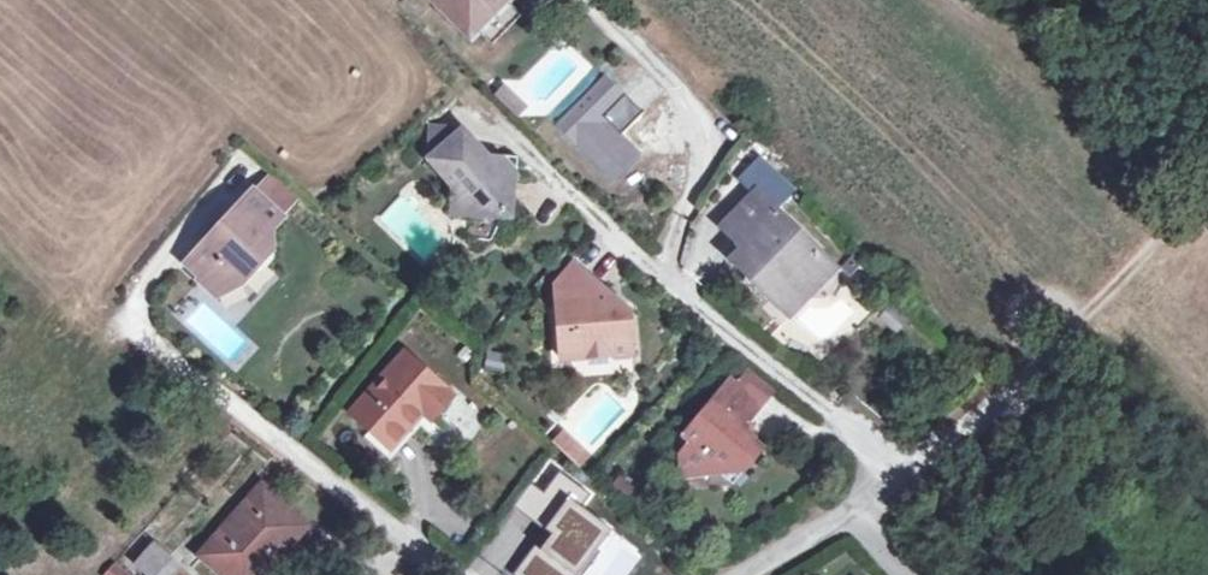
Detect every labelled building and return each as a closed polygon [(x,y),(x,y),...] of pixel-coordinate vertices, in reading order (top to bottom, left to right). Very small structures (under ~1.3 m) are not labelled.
[(470,34),(503,0),(435,0),(470,34)] [(496,95),(514,113),(521,107),(502,89),(496,95)] [(431,128),(428,165),(463,130),(431,128)] [(456,193),(479,216),(499,218),(512,204),(514,171),(502,160),(480,158),(480,148),(463,130),(428,165),(456,193)] [(275,176),(259,194),(283,216),(299,198),(275,176)] [(220,296),(245,283),(275,251),(274,241),(269,236),(286,218),(283,216),(259,194),(256,191),(189,263),(204,277),(202,279),(220,296)] [(455,216),(479,216),(456,193),(455,216)] [(788,285),(819,285),(835,269),(759,194),(728,225),(750,248),(735,263),(774,300),(788,285)] [(558,305),(585,273),(573,263),(556,283),(558,305)] [(632,341),(629,311),(622,314),(611,305),(616,299),(585,273),(558,305),(562,360),(613,355),(610,343),(632,341)] [(788,285),(774,300),(789,315),(819,285),(788,285)] [(622,314),(629,311),(616,299),(611,305),(622,314)] [(184,325),(236,370),(255,348),(202,303),(184,325)] [(633,353),(632,341),(610,343),(613,355),(633,353)] [(389,446),(415,419),(424,428),(451,397),(405,356),(352,414),(389,446)] [(738,387),(761,406),(772,392),(748,373),(738,387)] [(683,478),(719,473),(726,465),(738,465),(746,470),(760,454),(758,444),(749,437),(746,425),(761,406),(738,387),(730,381),(684,438),(691,445),(681,457),(683,478)] [(575,444),(563,433),(553,444),(565,455),(575,444)] [(565,455),(576,464),(586,453),(575,444),(565,455)] [(726,465),(719,473),(734,485),(746,470),(738,465),(726,465)] [(531,484),(516,504),(558,533),(545,551),(536,544),(515,574),(516,574),(576,574),(609,528),(577,505),(586,493),(560,474),(545,494),(531,484)] [(298,519),(261,487),(202,555),(224,574),(262,574),(279,556),(271,549),(298,519)] [(306,526),(298,519),(271,549),(279,556),(306,526)] [(169,559),(153,544),(136,562),(151,574),(154,574),(169,559)] [(169,559),(154,574),(166,574),(175,565),(169,559)] [(114,574),(129,574),(115,563),(108,570),(114,574)]
